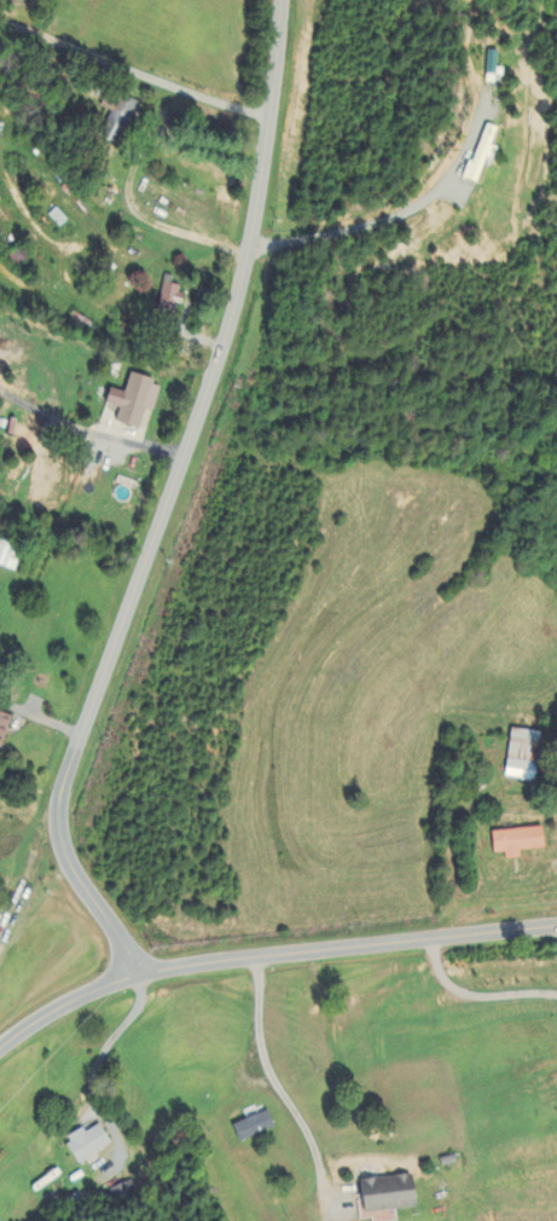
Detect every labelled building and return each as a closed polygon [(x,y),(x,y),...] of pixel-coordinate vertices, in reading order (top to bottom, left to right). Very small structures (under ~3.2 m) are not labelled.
[(138,102),(121,96),(104,139),(120,146),(138,102)] [(468,182),(480,185),(486,163),(494,165),(498,149),(493,147),(498,129),(484,125),(468,182)] [(49,217),(60,229),(68,222),(57,210),(49,217)] [(160,305),(179,309),(184,288),(164,284),(160,305)] [(140,430),(146,410),(155,412),(162,384),(130,376),(126,394),(111,390),(107,406),(120,409),(117,424),(140,430)] [(0,542),(0,567),(16,570),(21,547),(0,542)] [(13,718),(0,714),(0,749),(2,750),(13,718)] [(506,780),(537,783),(542,734),(511,731),(506,780)] [(521,853),(546,850),(544,829),(493,834),(495,856),(506,854),(507,861),(522,860),(521,853)] [(275,1132),(269,1114),(233,1125),(239,1143),(275,1132)] [(83,1129),(65,1141),(80,1165),(112,1145),(99,1126),(86,1134),(83,1129)] [(396,1212),(418,1210),(414,1176),(360,1183),(364,1220),(367,1220),(372,1220),(397,1220),(396,1212)] [(110,1190),(119,1213),(142,1204),(133,1182),(110,1190)]
